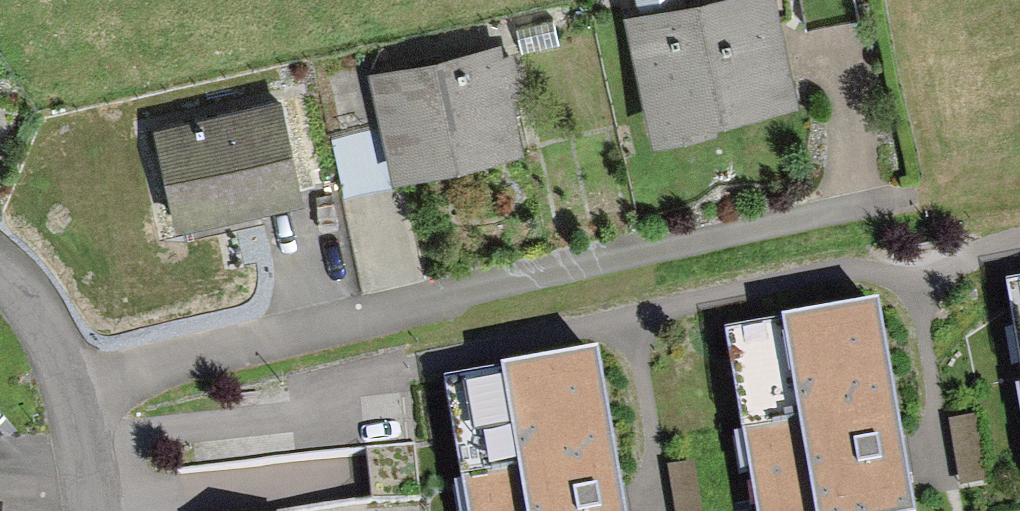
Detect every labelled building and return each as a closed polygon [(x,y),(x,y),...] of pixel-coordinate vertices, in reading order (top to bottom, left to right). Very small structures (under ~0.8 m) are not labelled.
[(798,108),(773,0),(716,0),(623,21),(652,142),(798,108)] [(395,184),(524,155),(500,50),(372,79),(395,184)] [(179,235),(300,208),(276,101),(156,128),(179,235)] [(1005,280),(1019,363),(1019,278),(1005,280)] [(878,311),(729,337),(761,510),(913,510),(878,311)] [(595,371),(456,394),(477,510),(619,510),(595,371)] [(976,414),(949,419),(962,482),(988,477),(976,414)] [(415,445),(366,449),(371,499),(420,494),(415,445)] [(667,465),(675,510),(702,510),(694,460),(667,465)]
